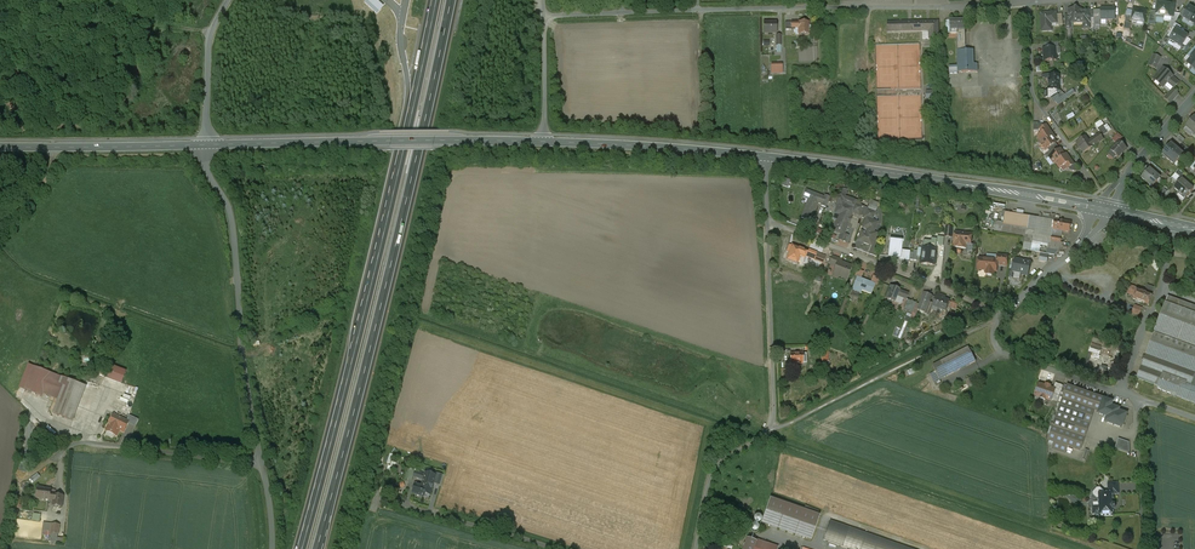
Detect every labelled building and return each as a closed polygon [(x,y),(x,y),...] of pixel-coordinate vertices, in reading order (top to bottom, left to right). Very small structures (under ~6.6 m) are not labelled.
[(1166,5),(1158,4),(1157,12),(1156,18),(1157,18),(1164,19),(1165,16),(1174,18),(1175,4),(1166,2),(1166,5)] [(1190,7),(1183,19),(1189,22),(1194,11),(1194,10),(1190,7)] [(1074,8),(1073,9),(1073,11),(1069,11),(1069,17),(1069,21),(1071,21),(1084,21),(1084,29),(1090,28),(1090,23),(1090,11),(1081,11),(1081,9),(1078,9),(1077,8),(1074,8)] [(1115,8),(1101,8),(1101,10),(1101,17),(1101,20),(1115,20),(1115,8)] [(1147,10),(1133,8),(1131,20),(1145,23),(1147,10)] [(1056,13),(1041,14),(1042,32),(1049,31),(1048,24),(1056,23),(1057,23),(1056,15),(1056,13)] [(966,51),(965,20),(950,20),(950,33),(957,33),(958,51),(966,51)] [(809,35),(809,22),(798,22),(798,24),(799,35),(809,35)] [(930,31),(929,22),(887,23),(887,32),(930,31)] [(938,22),(929,22),(930,31),(930,39),(938,39),(938,22)] [(776,23),(764,23),(764,34),(777,34),(776,23)] [(1182,32),(1176,29),(1169,41),(1175,44),(1182,32)] [(1188,36),(1182,32),(1175,44),(1181,48),(1188,36)] [(1055,48),(1044,49),(1045,61),(1056,60),(1055,48)] [(974,65),(973,51),(966,51),(958,51),(957,51),(958,72),(971,72),(971,65),(974,65)] [(1161,58),(1154,55),(1149,65),(1156,69),(1161,58)] [(1191,58),(1186,64),(1194,71),(1194,62),(1191,58)] [(786,62),(774,62),(774,73),(786,73),(786,62)] [(1173,76),(1163,68),(1153,79),(1163,88),(1168,82),(1175,87),(1179,82),(1173,76)] [(1060,75),(1049,75),(1049,78),(1049,91),(1060,91),(1060,75)] [(1173,89),(1165,98),(1171,103),(1179,94),(1173,89)] [(935,99),(935,91),(926,91),(926,99),(935,99)] [(1064,96),(1056,102),(1058,105),(1066,100),(1064,96)] [(1194,117),(1186,126),(1193,132),(1194,134),(1194,117)] [(1101,120),(1095,125),(1098,128),(1103,125),(1104,124),(1102,121),(1101,120)] [(1098,128),(1098,129),(1103,136),(1108,132),(1104,126),(1105,126),(1104,124),(1103,125),(1098,128)] [(1053,136),(1046,126),(1044,127),(1040,129),(1041,130),(1043,133),(1038,137),(1042,143),(1052,136),(1052,137),(1053,136)] [(1193,132),(1186,127),(1184,130),(1191,135),(1193,132)] [(1091,139),(1088,141),(1086,137),(1076,143),(1083,153),(1103,140),(1099,134),(1091,139)] [(1052,136),(1042,143),(1041,144),(1045,150),(1048,149),(1056,143),(1052,137),(1052,136)] [(1127,149),(1119,141),(1111,151),(1116,155),(1119,157),(1123,153),(1127,149)] [(1056,143),(1048,149),(1050,152),(1053,150),(1058,146),(1056,143)] [(1183,154),(1171,144),(1162,154),(1174,165),(1183,154)] [(1193,153),(1187,147),(1182,152),(1189,158),(1193,153)] [(1055,153),(1050,157),(1054,163),(1056,162),(1065,155),(1061,149),(1055,153)] [(1050,152),(1045,155),(1047,159),(1050,157),(1055,153),(1053,150),(1050,152)] [(1066,154),(1065,155),(1056,162),(1060,168),(1066,165),(1068,168),(1074,164),(1073,164),(1066,154)] [(1161,179),(1149,169),(1142,178),(1153,187),(1161,179)] [(1179,170),(1175,173),(1181,178),(1184,174),(1179,170)] [(1171,179),(1163,172),(1160,176),(1168,182),(1171,179)] [(1182,179),(1174,188),(1186,198),(1193,189),(1182,179)] [(823,197),(806,190),(803,198),(812,201),(810,205),(806,204),(801,218),(811,222),(818,203),(820,204),(823,197)] [(857,200),(842,195),(835,198),(838,205),(835,212),(842,215),(838,226),(837,225),(835,231),(841,233),(844,234),(846,229),(845,229),(848,222),(849,222),(851,218),(850,217),(852,212),(859,215),(863,207),(855,204),(857,200)] [(830,197),(825,196),(821,206),(826,207),(830,197)] [(876,212),(867,208),(864,216),(867,217),(873,220),(876,212)] [(1050,220),(1005,212),(1003,222),(996,221),(994,231),(1025,236),(1024,242),(1032,244),(1032,240),(1049,243),(1049,244),(1055,245),(1055,242),(1051,242),(1052,237),(1061,239),(1063,231),(1053,230),(1055,220),(1055,218),(1051,217),(1050,220)] [(869,229),(867,234),(862,232),(859,240),(864,242),(864,243),(869,245),(869,244),(871,245),(875,233),(874,233),(873,231),(877,222),(873,221),(873,220),(867,217),(864,227),(869,229)] [(1055,220),(1053,230),(1063,231),(1070,233),(1072,222),(1055,220)] [(972,234),(963,233),(962,233),(955,233),(955,238),(954,244),(955,244),(954,247),(959,248),(966,249),(967,244),(971,245),(972,238),(971,238),(972,234)] [(902,242),(891,241),(889,256),(900,258),(902,242)] [(1032,244),(1024,242),(1023,250),(1031,251),(1032,244)] [(1102,244),(1095,242),(1093,249),(1100,251),(1102,244)] [(807,253),(790,246),(787,253),(790,254),(787,260),(797,264),(800,257),(804,259),(807,253)] [(936,250),(923,248),(921,264),(935,265),(936,250)] [(910,252),(902,252),(902,259),(909,260),(910,253),(910,252)] [(826,258),(818,254),(815,260),(824,264),(826,258)] [(1008,256),(998,255),(997,260),(998,260),(997,266),(1007,267),(1008,256)] [(842,260),(833,257),(830,265),(836,267),(838,262),(841,263),(842,260)] [(997,260),(979,258),(978,270),(986,271),(986,273),(986,274),(987,275),(992,276),(993,274),(994,274),(994,272),(996,272),(997,266),(998,260),(997,260)] [(1031,262),(1015,259),(1012,273),(1013,273),(1013,270),(1022,272),(1021,275),(1022,275),(1028,276),(1031,262)] [(841,263),(838,262),(836,267),(833,274),(846,279),(851,267),(841,263)] [(1022,272),(1013,270),(1013,273),(1012,273),(1011,279),(1020,281),(1022,275),(1021,275),(1022,272)] [(864,273),(857,271),(855,276),(857,277),(861,279),(864,273)] [(861,279),(857,277),(852,291),(861,294),(862,291),(872,295),(876,285),(871,283),(861,279)] [(880,279),(873,277),(871,283),(876,285),(878,286),(880,279)] [(1155,288),(1148,285),(1145,293),(1152,295),(1155,288)] [(891,287),(886,299),(895,302),(897,296),(907,300),(909,294),(899,291),(900,290),(891,287)] [(1145,293),(1137,290),(1137,289),(1131,287),(1128,294),(1134,296),(1133,299),(1149,305),(1153,296),(1152,295),(1145,293)] [(924,293),(918,310),(925,313),(929,303),(932,296),(924,293)] [(946,297),(938,294),(934,306),(931,315),(936,317),(939,309),(946,312),(950,302),(945,300),(946,297)] [(916,304),(908,300),(905,307),(910,309),(908,312),(912,313),(916,304)] [(933,304),(929,303),(925,313),(928,315),(929,314),(931,315),(934,306),(932,305),(933,304)] [(1166,303),(1155,332),(1194,347),(1194,314),(1166,303)] [(1142,308),(1135,306),(1132,313),(1139,316),(1142,308)] [(939,332),(951,325),(949,320),(936,327),(939,332)] [(1155,332),(1146,355),(1189,371),(1191,366),(1194,367),(1194,347),(1155,332)] [(1099,356),(1102,347),(1091,344),(1086,362),(1089,363),(1090,357),(1094,358),(1095,355),(1099,356)] [(968,348),(941,362),(948,376),(976,362),(968,348)] [(803,354),(790,354),(790,364),(791,364),(791,370),(797,370),(797,364),(803,364),(803,354)] [(1146,355),(1137,378),(1158,386),(1162,374),(1182,382),(1191,385),(1191,384),(1194,374),(1194,367),(1191,366),(1189,371),(1146,355)] [(863,358),(856,361),(858,366),(865,363),(863,358)] [(941,362),(933,366),(940,380),(948,376),(941,362)] [(73,422),(86,387),(33,367),(29,365),(20,388),(57,402),(52,414),(73,422)] [(122,383),(126,372),(108,365),(104,378),(122,385),(122,383)] [(1182,382),(1162,374),(1158,386),(1157,388),(1162,391),(1177,396),(1182,382)] [(1182,382),(1177,396),(1194,403),(1194,386),(1191,384),(1191,385),(1182,382)] [(1064,386),(1056,383),(1054,389),(1055,390),(1054,394),(1060,396),(1064,386)] [(1054,389),(1039,384),(1035,396),(1041,398),(1041,399),(1045,400),(1046,399),(1051,401),(1054,394),(1055,390),(1054,389)] [(1104,398),(1068,385),(1063,399),(1095,411),(1099,412),(1104,399),(1104,398)] [(1095,411),(1063,399),(1053,427),(1085,438),(1095,411)] [(1113,402),(1104,399),(1099,412),(1098,414),(1107,417),(1105,422),(1122,428),(1124,423),(1127,414),(1119,411),(1120,409),(1112,406),(1113,402)] [(130,422),(114,414),(105,431),(117,437),(120,431),(124,434),(130,422)] [(1085,438),(1053,427),(1049,440),(1055,442),(1052,449),(1065,454),(1068,447),(1080,451),(1085,438)] [(1123,440),(1119,439),(1115,448),(1125,451),(1125,452),(1129,453),(1130,453),(1129,443),(1129,442),(1124,440),(1123,440)] [(389,470),(392,471),(393,467),(396,468),(398,462),(392,460),(389,470)] [(432,488),(415,483),(412,493),(424,496),(425,494),(430,495),(432,488)] [(1118,483),(1109,484),(1109,494),(1113,494),(1118,494),(1118,483)] [(44,488),(38,487),(36,498),(54,501),(54,496),(51,495),(51,490),(43,489),(44,488)] [(1104,492),(1100,488),(1097,488),(1093,493),(1093,496),(1097,499),(1099,499),(1099,507),(1094,507),(1094,515),(1100,514),(1100,516),(1114,515),(1113,509),(1114,509),(1113,505),(1114,505),(1114,504),(1113,504),(1113,494),(1109,494),(1104,494),(1104,492)] [(63,497),(54,495),(54,496),(54,501),(53,506),(62,507),(63,497)] [(819,516),(770,499),(762,523),(811,540),(819,516)] [(34,520),(42,522),(43,514),(35,513),(34,520)] [(60,525),(51,524),(50,533),(59,534),(60,525)] [(779,547),(757,539),(756,542),(747,539),(744,548),(778,548),(779,547)]
